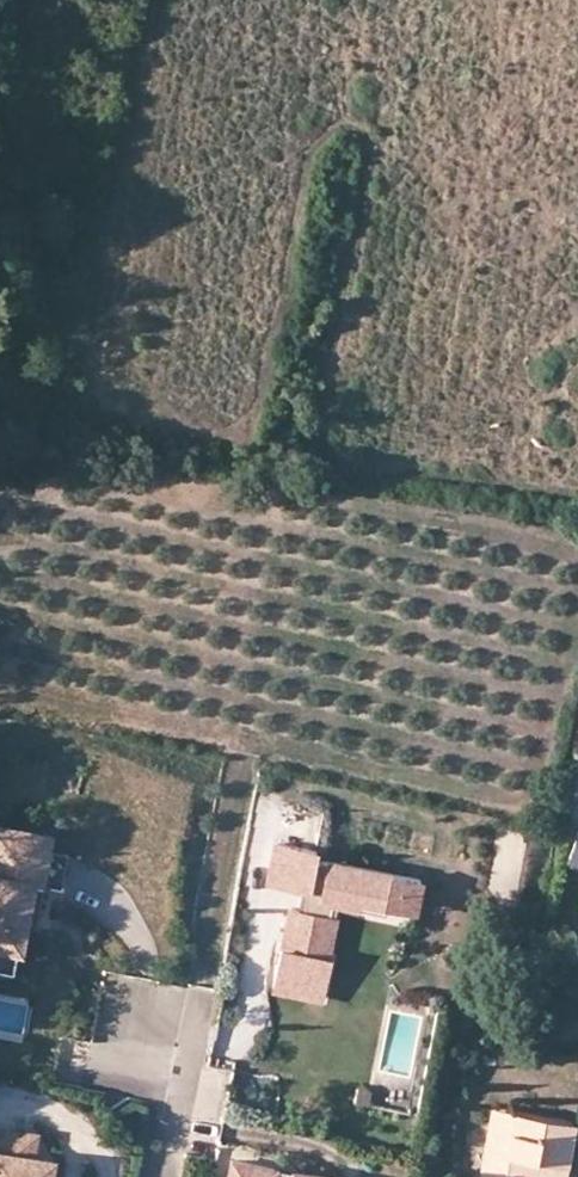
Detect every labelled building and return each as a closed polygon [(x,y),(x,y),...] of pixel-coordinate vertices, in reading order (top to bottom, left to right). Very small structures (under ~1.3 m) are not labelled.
[(568,866),(577,868),(577,811),(568,866)] [(21,906),(20,906),(26,877),(39,882),(47,831),(0,822),(0,965),(9,967),(21,906)] [(68,834),(47,831),(39,882),(60,884),(68,834)] [(317,853),(277,846),(269,886),(310,894),(306,914),(292,911),(284,952),(283,952),(275,991),(294,995),(293,998),(305,1000),(306,997),(324,1001),(331,961),(328,960),(336,919),(331,918),(332,914),(413,929),(422,882),(315,862),(317,853)] [(39,882),(26,877),(20,906),(21,906),(32,909),(39,882)] [(254,1055),(253,1013),(213,1015),(214,1056),(254,1055)] [(564,1172),(573,1123),(497,1110),(486,1176),(544,1176),(545,1169),(564,1172)] [(0,1130),(0,1176),(51,1176),(53,1163),(36,1160),(40,1137),(0,1130)] [(233,1165),(231,1176),(297,1176),(233,1165)] [(564,1172),(545,1169),(544,1176),(563,1176),(564,1172)]
